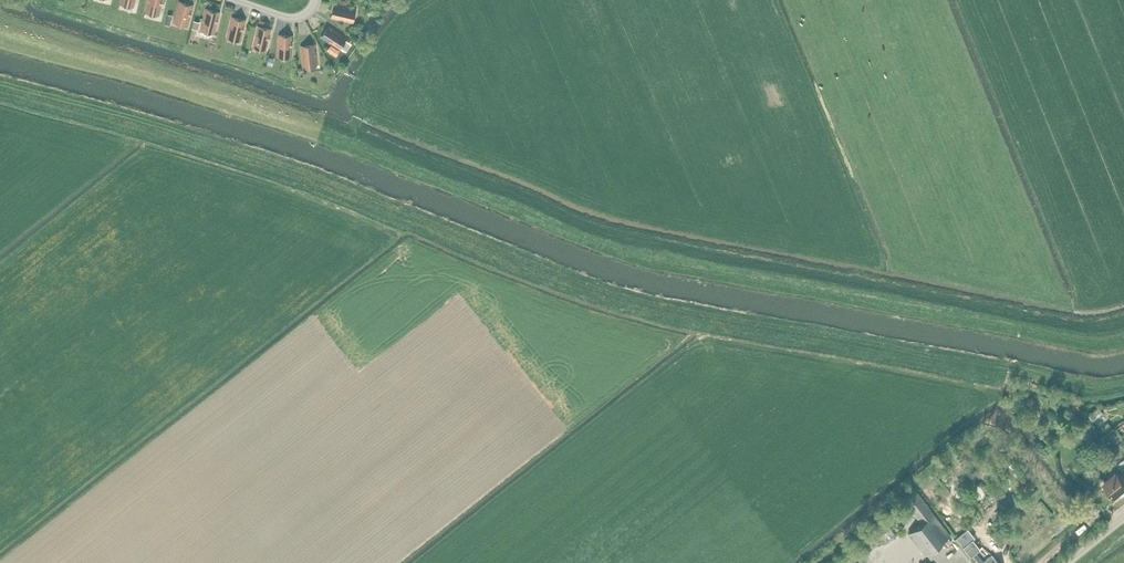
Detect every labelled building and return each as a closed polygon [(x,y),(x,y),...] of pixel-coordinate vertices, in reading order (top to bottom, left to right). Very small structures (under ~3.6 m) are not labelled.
[(146,12),(159,15),(163,0),(149,0),(146,12)] [(188,26),(193,5),(180,2),(174,23),(188,26)] [(335,4),(332,18),(353,23),(356,9),(335,4)] [(215,33),(220,12),(206,9),(201,30),(215,33)] [(241,41),(246,20),(232,17),(227,38),(241,41)] [(267,50),(272,29),(258,26),(253,47),(267,50)] [(329,26),(322,37),(331,44),(340,49),(341,47),(344,49),(348,42),(346,40),(347,38),(329,26)] [(291,57),(293,36),(279,35),(277,56),(291,57)] [(331,44),(327,50),(336,56),(340,49),(331,44)] [(301,46),(303,67),(317,66),(315,45),(301,46)] [(1014,394),(1007,407),(1017,412),(1023,399),(1014,394)] [(1023,428),(1037,431),(1038,424),(1025,421),(1023,428)] [(987,465),(983,475),(993,479),(996,468),(987,465)] [(1120,475),(1118,472),(1105,482),(1117,498),(1123,493),(1123,472),(1120,475)] [(908,533),(925,555),(951,535),(916,489),(904,499),(922,523),(908,533)] [(1021,512),(1032,502),(1028,496),(1017,506),(1021,512)] [(1092,525),(1103,516),(1097,508),(1085,517),(1092,525)] [(976,552),(981,548),(974,540),(976,537),(968,528),(957,538),(964,546),(963,547),(971,557),(971,556),(977,562),(999,562),(992,555),(983,562),(976,552)]
